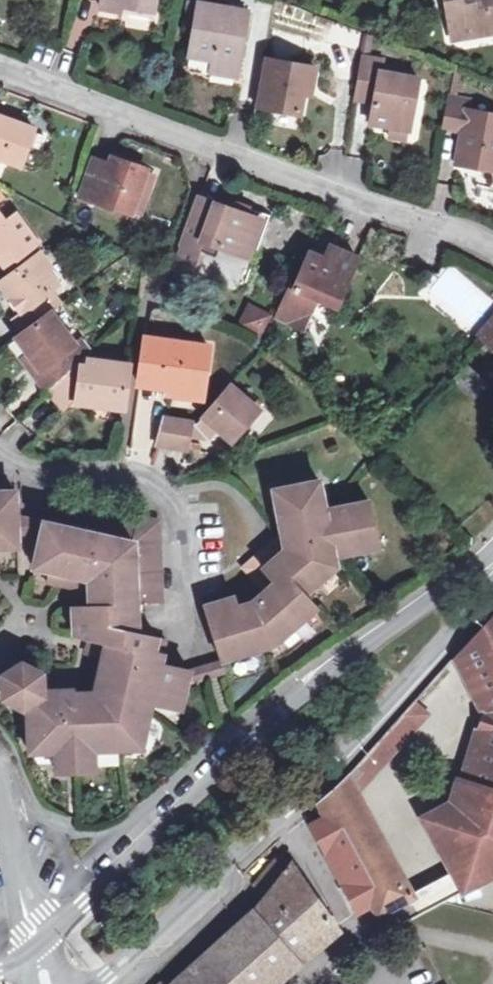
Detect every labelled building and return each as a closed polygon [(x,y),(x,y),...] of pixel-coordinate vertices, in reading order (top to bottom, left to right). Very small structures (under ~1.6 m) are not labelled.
[(102,9),(120,12),(120,6),(154,11),(156,0),(103,0),(102,9)] [(442,27),(458,25),(460,35),(492,29),(492,0),(437,0),(442,27)] [(196,25),(199,4),(190,2),(186,23),(196,25)] [(248,13),(199,4),(196,25),(189,57),(212,61),(211,72),(237,77),(248,13)] [(458,25),(442,27),(444,37),(460,35),(458,25)] [(390,127),(410,130),(420,80),(381,74),(383,62),(364,58),(358,91),(377,94),(375,103),(371,124),(390,127)] [(301,115),(305,92),(306,85),(312,87),(315,69),(269,61),(261,107),(301,115)] [(356,100),(375,103),(377,94),(358,91),(356,100)] [(451,98),(445,129),(462,133),(456,162),(492,169),(492,117),(468,112),(470,101),(451,98)] [(21,166),(34,127),(0,115),(0,159),(21,166)] [(408,142),(410,130),(390,127),(388,138),(408,142)] [(131,213),(146,170),(112,159),(110,166),(95,161),(82,199),(97,205),(98,202),(131,213)] [(155,173),(146,170),(131,213),(141,217),(155,173)] [(205,242),(216,247),(247,258),(261,222),(235,212),(233,211),(219,207),(201,199),(176,270),(192,277),(201,252),(205,242)] [(261,222),(247,258),(253,260),(269,218),(237,205),(235,212),(261,222)] [(12,273),(32,258),(37,255),(42,251),(18,216),(5,224),(0,217),(0,256),(12,273)] [(213,257),(216,247),(205,242),(201,252),(213,257)] [(337,307),(356,258),(330,246),(325,260),(311,254),(296,287),(292,287),(280,314),(298,320),(302,332),(317,298),(337,307)] [(32,326),(51,312),(56,308),(46,295),(59,285),(37,255),(32,258),(12,273),(1,281),(21,311),(15,317),(25,332),(32,326)] [(237,324),(262,333),(270,311),(245,302),(237,324)] [(48,393),(79,363),(70,350),(75,347),(51,312),(32,326),(25,332),(17,337),(32,356),(43,370),(36,375),(48,393)] [(492,331),(492,316),(478,335),(485,341),(492,331)] [(140,386),(171,389),(172,382),(204,385),(210,346),(146,338),(140,386)] [(70,350),(79,363),(90,354),(81,341),(75,347),(70,350)] [(25,360),(36,375),(43,370),(32,356),(25,360)] [(97,405),(124,409),(130,365),(89,360),(88,366),(81,366),(79,363),(48,393),(59,405),(69,395),(77,396),(78,399),(77,403),(97,405)] [(202,399),(204,385),(172,382),(171,389),(170,396),(202,399)] [(165,418),(159,445),(186,449),(189,436),(206,438),(215,428),(232,442),(260,411),(230,386),(197,424),(165,418)] [(69,395),(59,405),(65,411),(78,399),(77,396),(69,395)] [(124,409),(97,405),(95,418),(123,421),(124,409)] [(266,550),(255,559),(264,569),(254,579),(266,593),(252,604),(238,608),(234,598),(204,607),(221,660),(275,646),(317,607),(306,594),(337,567),(335,555),(379,547),(370,502),(326,511),(319,480),(275,491),(284,538),(267,552),(266,550)] [(0,492),(0,546),(18,545),(15,491),(0,492)] [(51,496),(45,522),(36,563),(50,567),(47,582),(91,592),(91,605),(137,604),(163,603),(159,520),(51,496)] [(264,569),(255,559),(245,569),(254,579),(264,569)] [(82,637),(91,639),(108,643),(105,656),(96,692),(120,721),(121,743),(138,742),(145,742),(154,703),(169,707),(170,702),(184,705),(189,685),(191,671),(162,664),(166,640),(147,635),(139,634),(137,604),(91,605),(79,606),(82,634),(82,637)] [(82,634),(79,606),(71,606),(73,634),(82,634)] [(455,871),(457,877),(477,881),(481,879),(492,873),(492,613),(455,655),(482,713),(463,779),(458,778),(451,801),(425,815),(455,871)] [(108,643),(91,639),(88,652),(105,656),(108,643)] [(59,683),(43,683),(43,673),(24,663),(4,676),(5,698),(25,709),(29,707),(31,754),(58,753),(59,766),(97,763),(97,752),(122,750),(121,743),(120,721),(96,692),(74,693),(74,691),(59,691),(59,683)] [(203,667),(191,671),(189,685),(207,679),(203,667)] [(59,680),(59,683),(59,691),(74,691),(73,680),(59,680)] [(379,741),(351,773),(361,792),(428,718),(413,703),(379,741)] [(97,774),(97,763),(59,766),(60,775),(97,774)] [(351,773),(319,803),(379,916),(412,898),(399,874),(403,871),(361,792),(351,773)] [(264,870),(261,874),(274,885),(290,866),(277,855),(264,870)] [(173,983),(280,983),(333,938),(338,929),(292,862),(290,866),(274,885),(266,895),(254,912),(173,983)] [(455,871),(423,888),(440,894),(442,899),(477,881),(457,877),(455,871)] [(274,885),(261,874),(253,885),(266,895),(274,885)] [(423,888),(415,893),(424,909),(442,899),(440,894),(423,888)]
